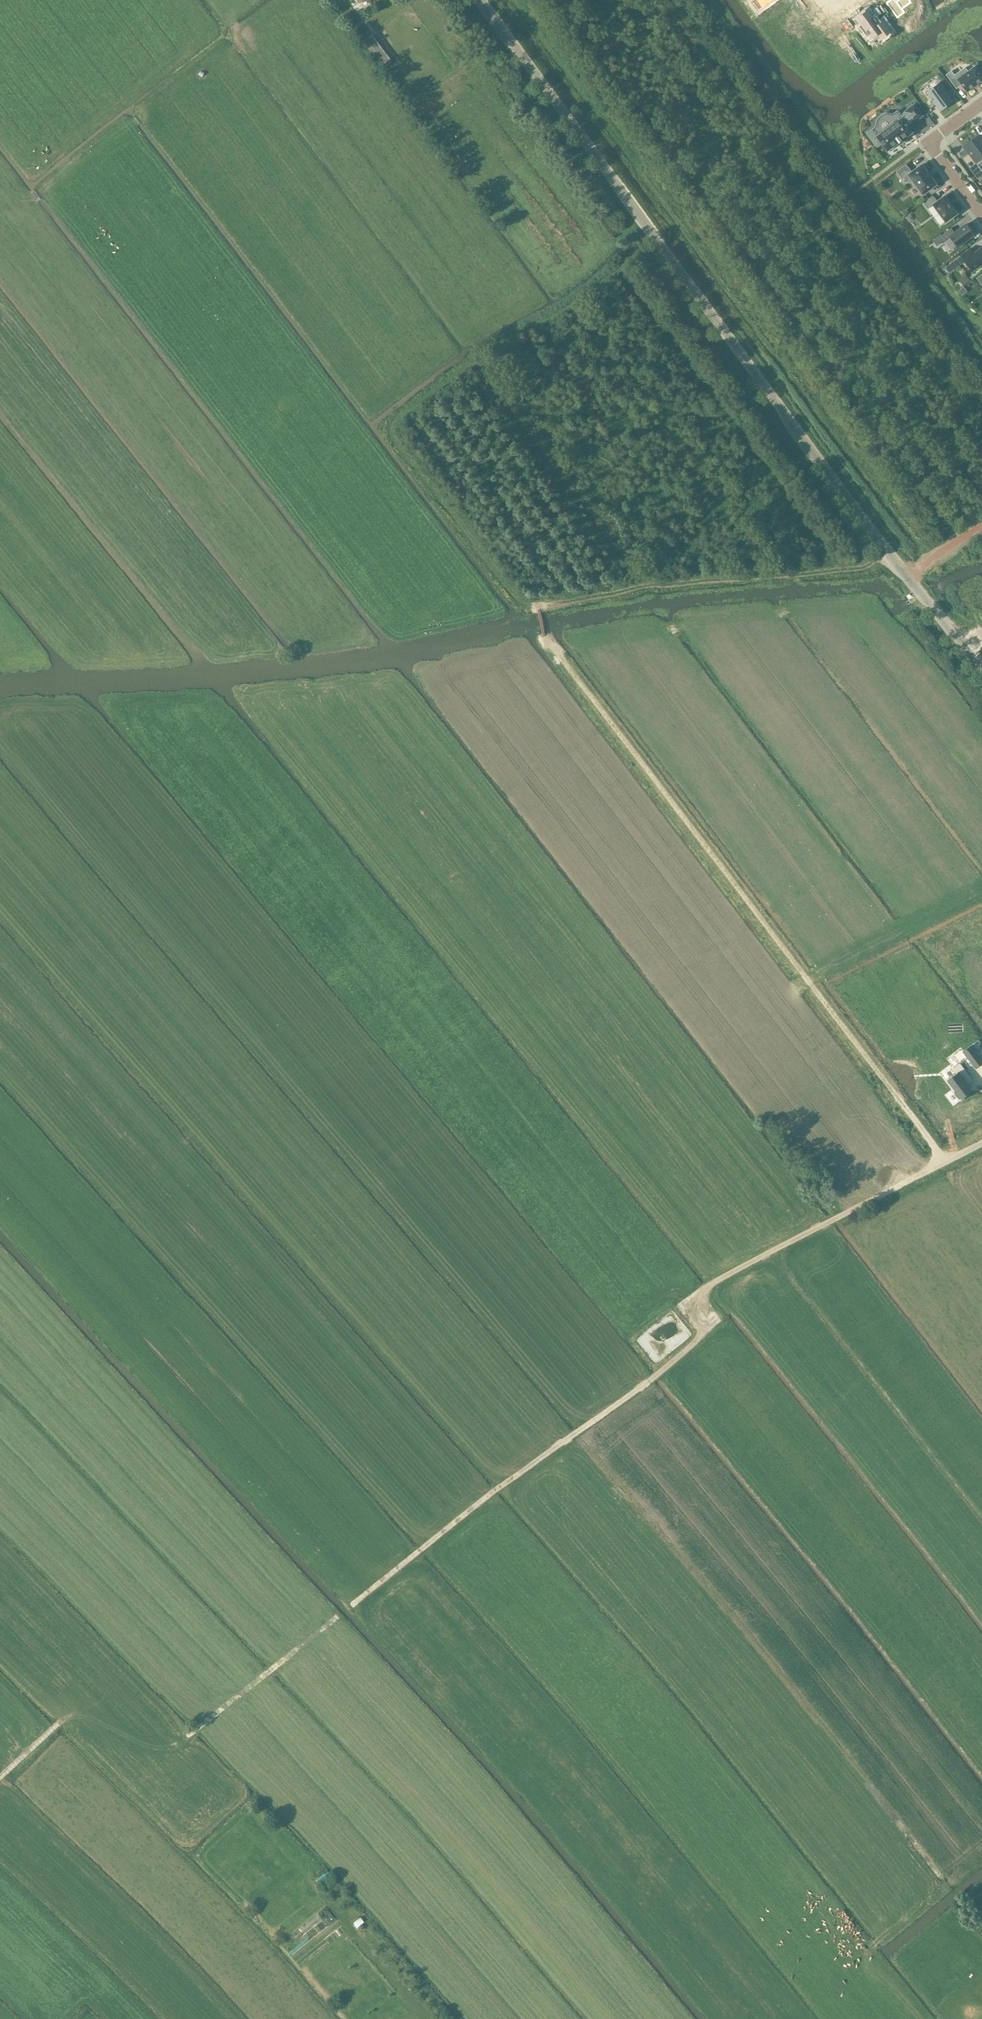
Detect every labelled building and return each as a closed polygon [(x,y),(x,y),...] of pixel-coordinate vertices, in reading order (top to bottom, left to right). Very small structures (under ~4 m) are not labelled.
[(886,3),(897,18),(905,12),(902,9),(911,2),(910,0),(911,0),(891,0),(886,3)] [(868,10),(857,19),(862,25),(860,26),(867,36),(869,35),(871,38),(878,34),(881,39),(891,31),(883,21),(879,24),(868,10)] [(802,11),(782,25),(792,38),(811,24),(802,11)] [(385,63),(391,58),(373,35),(367,40),(385,63)] [(946,75),(956,88),(961,85),(967,92),(981,81),(981,75),(975,66),(968,71),(965,67),(954,75),(951,71),(946,75)] [(926,92),(940,112),(940,111),(954,101),(940,82),(926,92)] [(913,132),(912,131),(908,125),(912,122),(913,123),(914,122),(922,116),(923,115),(922,115),(915,105),(915,104),(914,104),(906,111),(905,110),(905,111),(905,112),(901,115),(897,111),(888,118),(889,120),(883,125),(881,123),(867,133),(877,146),(881,143),(886,150),(887,151),(888,150),(897,143),(897,144),(898,143),(898,142),(901,140),(902,140),(903,140),(902,139),(912,133),(913,132)] [(971,141),(981,155),(981,138),(981,136),(980,135),(971,141)] [(981,161),(981,155),(971,141),(963,147),(965,149),(968,153),(962,158),(977,179),(981,175),(981,171),(978,165),(981,161)] [(923,193),(936,184),(922,165),(912,172),(909,167),(899,174),(903,179),(904,178),(907,182),(912,178),(923,193)] [(934,196),(924,203),(928,208),(933,204),(946,222),(957,213),(952,206),(952,205),(951,205),(950,203),(949,202),(945,196),(937,201),(934,196)] [(965,241),(974,235),(966,224),(955,233),(951,228),(941,235),(945,240),(949,237),(957,247),(959,246),(960,247),(966,243),(965,241)] [(981,263),(981,247),(974,253),(970,248),(961,255),(965,261),(972,271),(981,263)] [(958,265),(954,260),(946,266),(950,271),(958,265)] [(963,286),(958,290),(962,295),(967,291),(963,286)] [(963,1051),(975,1067),(981,1062),(981,1059),(971,1045),(963,1051)] [(957,1073),(948,1080),(956,1090),(954,1092),(959,1098),(961,1097),(962,1099),(968,1094),(967,1093),(971,1089),(966,1083),(971,1078),(960,1063),(954,1068),(957,1073)] [(360,1917),(353,1923),(357,1927),(364,1921),(360,1917)]
